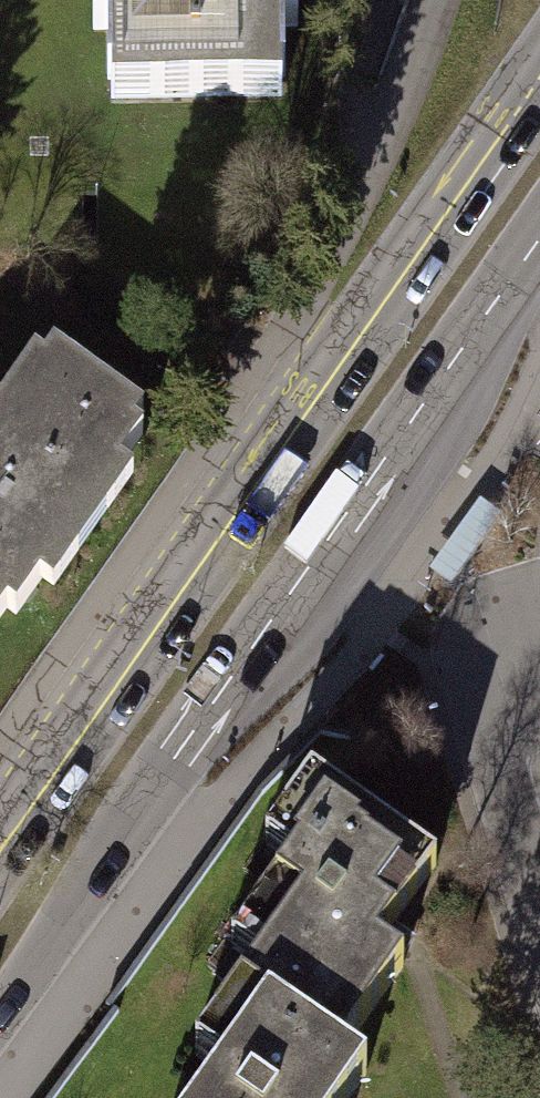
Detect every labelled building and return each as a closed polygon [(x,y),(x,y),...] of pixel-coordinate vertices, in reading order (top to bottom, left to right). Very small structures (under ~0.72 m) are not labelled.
[(109,108),(316,110),(317,0),(110,0),(109,108)] [(0,429),(0,630),(16,642),(165,439),(53,357),(0,429)] [(217,1097),(365,1097),(378,1080),(345,1057),(405,972),(379,954),(441,867),(317,779),(270,844),(297,863),(236,948),(267,969),(206,1055),(234,1074),(217,1097)]
